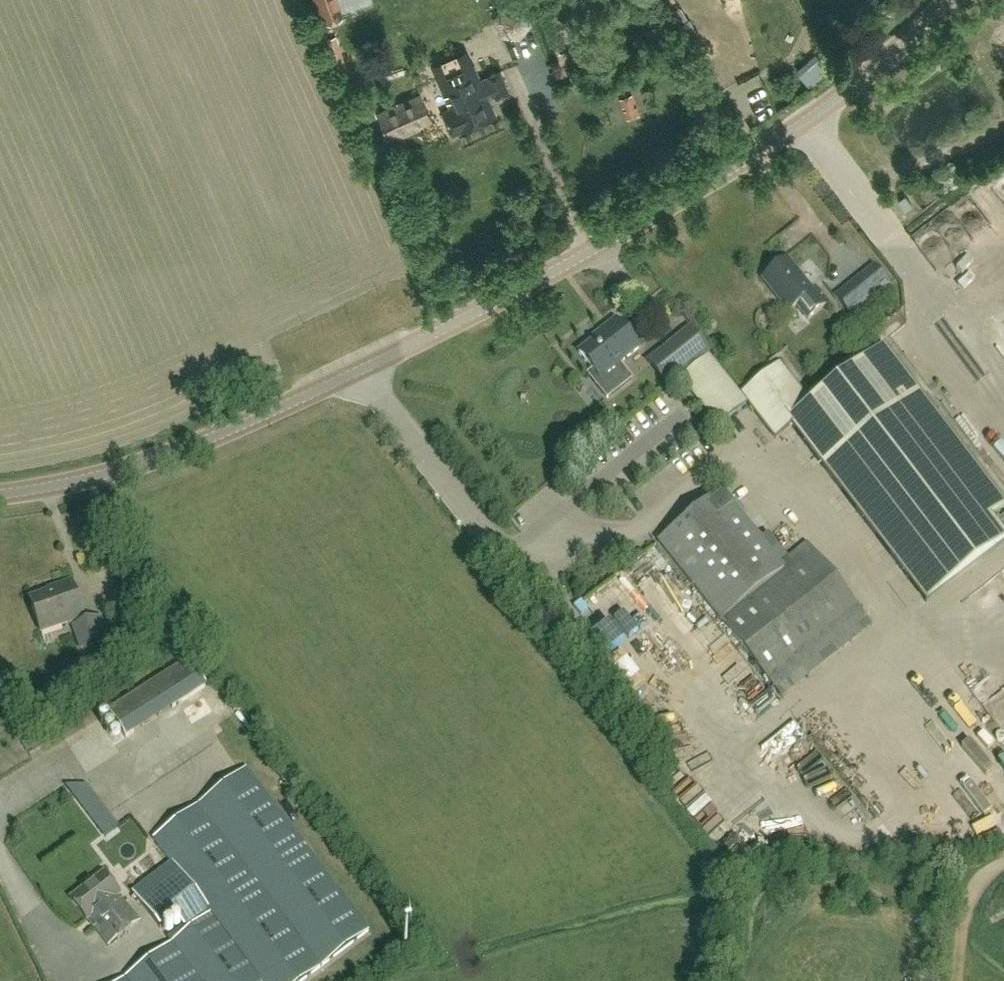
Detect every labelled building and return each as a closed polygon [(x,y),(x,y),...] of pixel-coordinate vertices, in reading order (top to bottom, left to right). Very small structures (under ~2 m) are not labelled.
[(319,23),(341,16),(335,0),(311,0),(319,23)] [(520,39),(532,24),(525,6),(505,3),(494,19),(501,37),(520,39)] [(335,36),(327,39),(341,79),(348,76),(335,36)] [(626,41),(614,46),(620,58),(632,53),(626,41)] [(460,131),(495,116),(488,99),(495,96),(495,97),(508,92),(501,76),(488,82),(490,85),(484,88),(474,64),(438,79),(450,109),(442,112),(451,134),(460,131)] [(379,113),(391,141),(434,123),(422,94),(379,113)] [(633,95),(620,100),(627,121),(640,116),(633,95)] [(950,253),(966,241),(950,219),(934,230),(950,253)] [(808,259),(798,266),(814,286),(823,279),(808,259)] [(797,306),(808,320),(829,303),(818,289),(814,292),(788,260),(763,279),(790,312),(797,306)] [(873,267),(837,295),(853,315),(889,287),(873,267)] [(600,380),(601,380),(613,395),(631,380),(619,365),(639,350),(617,321),(600,334),(602,336),(579,354),(600,380)] [(689,331),(657,357),(649,363),(667,385),(707,353),(689,331)] [(742,394),(745,398),(743,399),(711,357),(682,378),(718,425),(748,402),(776,439),(792,427),(927,603),(1003,544),(1003,538),(990,519),(1003,509),(1003,505),(884,347),(810,403),(780,364),(742,394)] [(781,566),(722,492),(659,543),(782,696),(872,624),(808,544),(781,566)] [(42,633),(84,618),(72,583),(59,588),(60,590),(31,600),(42,633)] [(684,625),(694,641),(711,629),(701,614),(684,625)] [(81,651),(110,641),(101,616),(72,626),(81,651)] [(708,656),(724,644),(719,636),(703,648),(708,656)] [(985,677),(971,690),(977,697),(992,684),(985,677)] [(762,711),(772,695),(754,684),(744,701),(762,711)] [(958,732),(949,712),(956,709),(948,691),(937,696),(944,709),(935,713),(947,737),(958,732)] [(772,771),(799,741),(787,731),(760,760),(772,771)] [(899,735),(889,742),(897,756),(908,750),(899,735)] [(932,740),(923,746),(934,763),(943,757),(932,740)] [(992,768),(1003,788),(1003,767),(1001,762),(992,768)] [(751,769),(743,773),(753,791),(761,787),(751,769)] [(237,777),(154,839),(172,864),(135,892),(173,943),(123,980),(306,980),(424,895),(360,808),(305,848),(247,770),(237,777)] [(87,784),(64,784),(88,817),(103,805),(87,784)] [(798,788),(783,785),(781,798),(795,801),(798,788)] [(121,895),(104,873),(70,899),(87,921),(88,920),(109,947),(141,922),(120,896),(121,895)]
